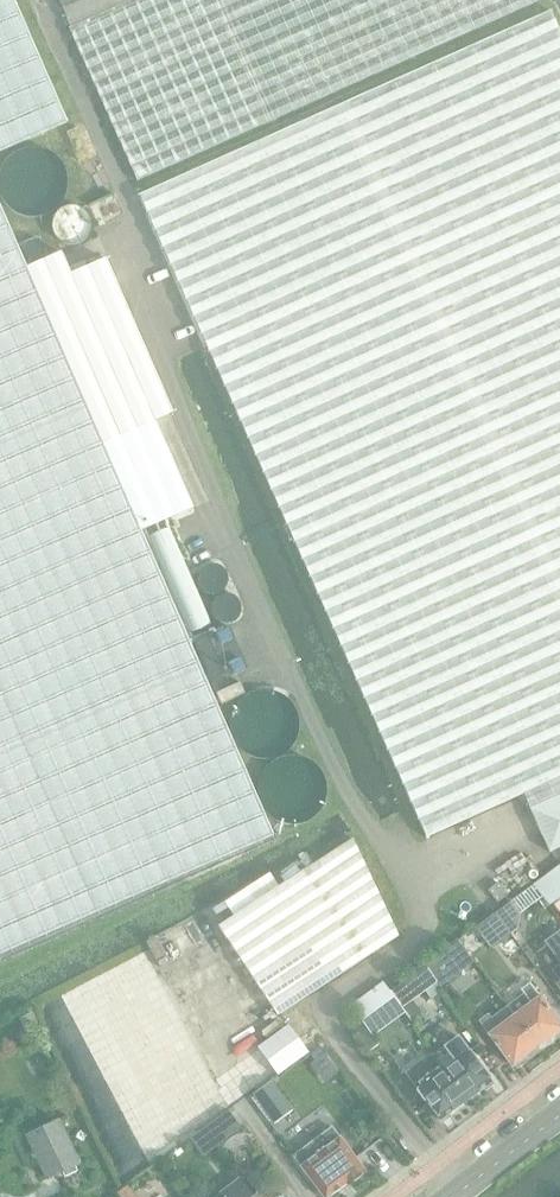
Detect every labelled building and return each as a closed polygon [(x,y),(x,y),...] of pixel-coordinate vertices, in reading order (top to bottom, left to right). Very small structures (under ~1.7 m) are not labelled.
[(66,122),(13,0),(0,0),(0,151),(66,122)] [(69,29),(133,0),(56,0),(69,29)] [(69,29),(66,30),(135,183),(348,87),(541,0),(133,0),(69,29)] [(550,10),(137,196),(427,839),(524,795),(529,807),(559,794),(559,32),(550,10)] [(22,258),(15,242),(0,207),(0,954),(99,912),(272,835),(139,530),(26,266),(22,258)] [(60,251),(56,254),(26,266),(139,530),(191,508),(153,419),(171,411),(104,259),(69,273),(60,251)] [(529,807),(550,853),(559,848),(559,794),(529,807)] [(219,927),(254,982),(275,1012),(277,1016),(398,937),(352,838),(219,927)] [(534,885),(549,906),(559,898),(559,866),(534,885)] [(508,894),(497,881),(487,888),(498,901),(508,894)] [(511,901),(495,914),(510,934),(518,928),(520,913),(519,912),(511,901)] [(495,914),(475,929),(490,948),(510,934),(495,914)] [(445,952),(426,966),(438,983),(441,987),(461,973),(445,952)] [(426,966),(390,993),(403,1009),(438,983),(426,966)] [(357,1015),(345,1024),(367,1053),(379,1044),(373,1037),(405,1013),(403,1009),(390,993),(383,982),(350,1006),(357,1015)] [(513,1015),(540,1050),(553,1040),(550,1037),(559,1030),(559,1024),(529,983),(520,990),(529,1003),(513,1015)] [(487,1014),(478,1021),(512,1066),(523,1058),(526,1061),(540,1050),(513,1015),(507,1006),(491,1018),(487,1014)] [(34,1011),(19,1019),(27,1032),(41,1026),(34,1011)] [(277,1074),(307,1052),(287,1023),(256,1045),(277,1074)] [(458,1037),(433,1056),(467,1102),(492,1083),(458,1037)] [(431,1054),(405,1073),(440,1121),(467,1102),(433,1056),(431,1054)] [(272,1081),(254,1095),(274,1123),(293,1110),(272,1081)] [(202,1156),(241,1128),(227,1110),(189,1138),(202,1156)] [(78,1165),(58,1122),(27,1137),(47,1180),(78,1165)] [(332,1129),(294,1157),(323,1196),(330,1196),(347,1184),(349,1187),(366,1174),(332,1129)] [(215,1196),(250,1196),(245,1189),(236,1178),(223,1188),(216,1196),(215,1196)]
